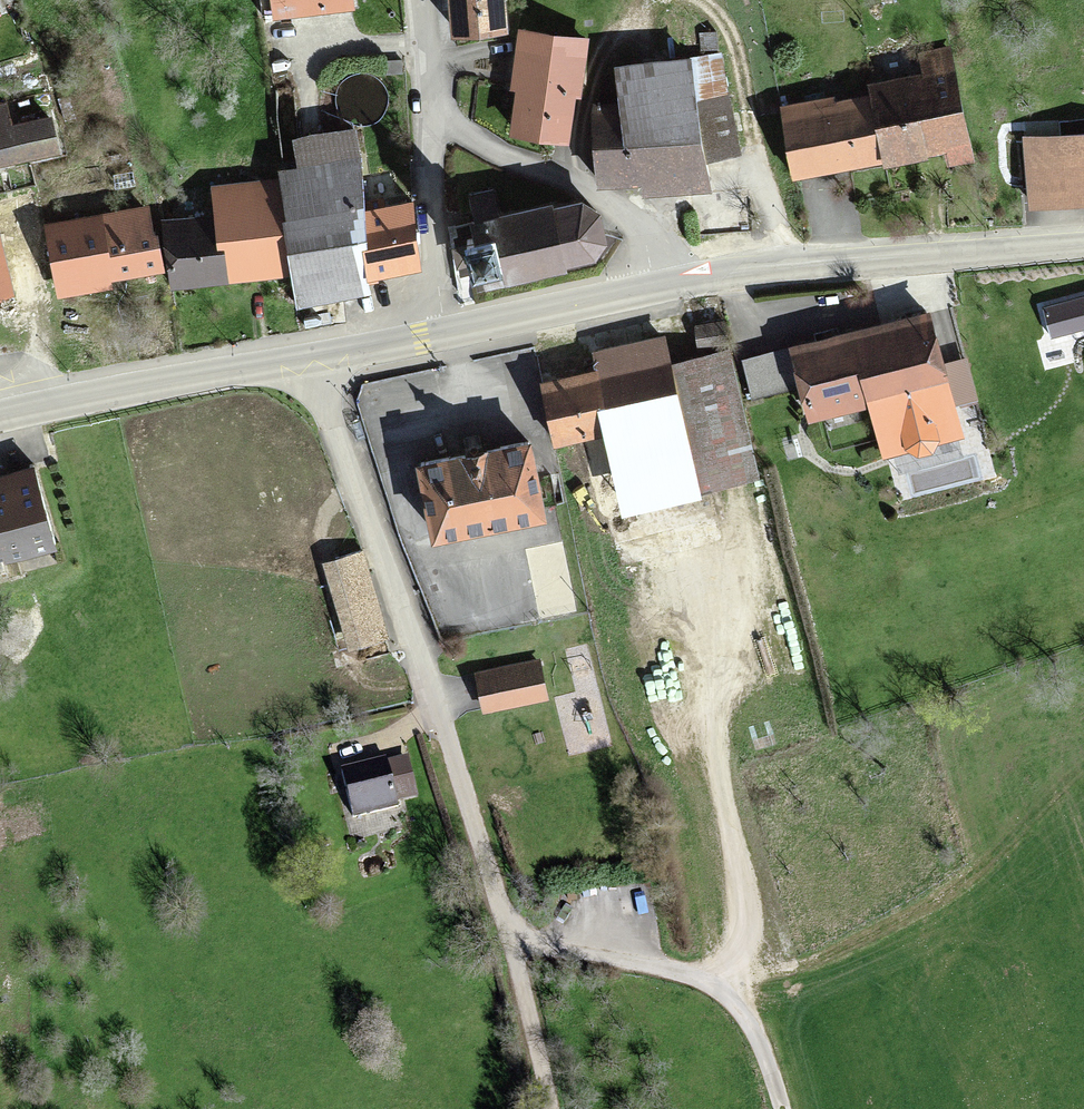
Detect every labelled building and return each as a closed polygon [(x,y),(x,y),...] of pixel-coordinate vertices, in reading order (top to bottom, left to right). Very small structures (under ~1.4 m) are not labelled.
[(272,19),(347,12),(346,0),(270,0),(272,19)] [(448,38),(502,37),(502,0),(447,0),(448,38)] [(582,41),(517,34),(511,90),(517,90),(512,137),(563,143),(568,96),(576,97),(582,41)] [(718,59),(617,71),(622,109),(590,113),(599,188),(643,183),(645,196),(700,190),(697,165),(730,161),(718,59)] [(922,84),(780,119),(795,181),(939,145),(944,166),(969,159),(945,60),(918,67),(922,84)] [(0,111),(0,165),(51,156),(45,122),(5,128),(2,110),(0,111)] [(273,138),(276,184),(282,272),(292,300),(363,294),(362,278),(357,207),(352,133),(273,138)] [(1054,137),(1058,201),(1083,199),(1083,136),(1054,137)] [(214,189),(217,209),(227,280),(282,272),(276,184),(214,189)] [(357,207),(362,278),(408,275),(403,204),(357,207)] [(552,207),(465,229),(470,246),(454,250),(461,278),(477,274),(482,295),(568,273),(589,266),(598,252),(598,238),(595,226),(592,214),(583,208),(573,206),(564,205),(552,207)] [(217,209),(159,220),(171,290),(227,280),(217,209)] [(143,213),(45,228),(54,284),(152,269),(143,213)] [(9,295),(0,253),(0,297),(9,295)] [(1043,309),(1052,339),(1083,330),(1083,298),(1043,309)] [(926,313),(790,351),(809,419),(876,400),(891,451),(959,432),(926,313)] [(583,437),(601,514),(752,478),(723,356),(667,369),(660,343),(594,358),(597,372),(539,386),(552,444),(583,437)] [(525,448),(420,470),(433,536),(538,514),(525,448)] [(44,544),(24,471),(0,478),(0,556),(44,544)] [(361,555),(337,560),(346,599),(370,594),(361,555)] [(535,663),(475,676),(484,714),(543,701),(535,663)] [(403,762),(343,774),(351,815),(411,803),(403,762)]
